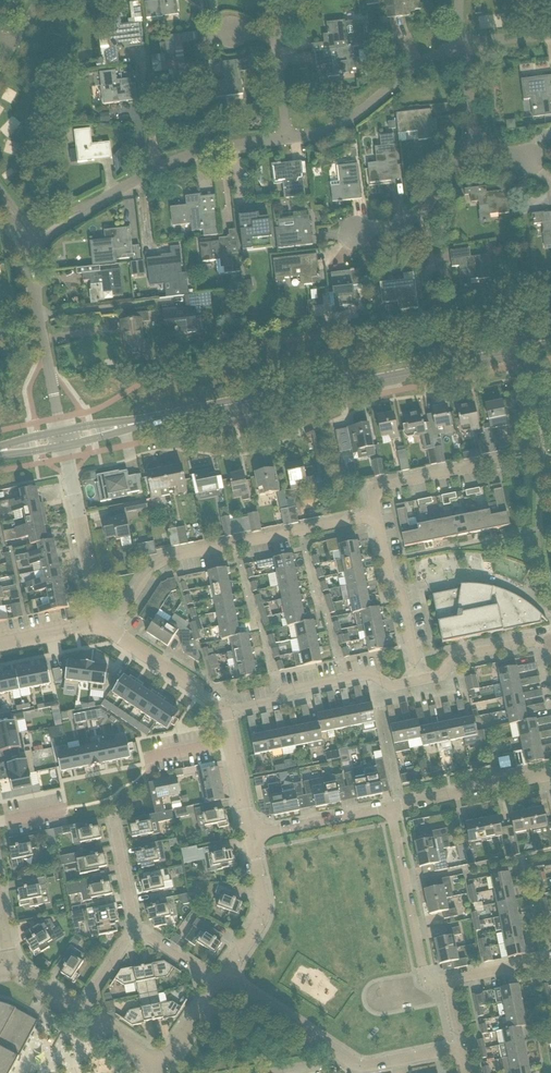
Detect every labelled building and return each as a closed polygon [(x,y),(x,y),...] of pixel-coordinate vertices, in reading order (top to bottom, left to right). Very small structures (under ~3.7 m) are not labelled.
[(147,18),(178,15),(176,0),(160,0),(145,2),(147,18)] [(394,7),(393,0),(366,0),(367,5),(378,4),(379,9),(394,7)] [(425,0),(393,0),(394,7),(395,18),(409,16),(408,11),(421,9),(420,1),(425,0)] [(215,1),(207,1),(208,9),(216,8),(215,1)] [(104,17),(106,38),(107,49),(106,49),(106,50),(105,50),(104,51),(103,52),(103,53),(105,66),(119,65),(117,48),(141,45),(139,29),(139,22),(121,25),(120,15),(104,17)] [(323,37),(325,50),(353,47),(371,45),(368,22),(353,24),(353,21),(345,22),(345,21),(326,23),(328,36),(323,37)] [(186,74),(183,52),(181,53),(180,43),(198,41),(197,33),(170,36),(165,37),(165,43),(160,43),(161,55),(151,56),(153,73),(169,71),(170,76),(186,74)] [(325,50),(314,51),(316,65),(320,65),(322,78),(339,76),(338,64),(346,63),(347,70),(356,69),(353,47),(325,50)] [(368,50),(359,51),(360,64),(370,63),(368,51),(368,50)] [(225,79),(209,82),(210,87),(211,98),(243,94),(239,60),(223,62),(225,79)] [(99,73),(102,94),(103,105),(137,100),(135,84),(130,85),(129,79),(117,80),(116,71),(99,73)] [(521,80),(523,100),(531,99),(533,118),(544,116),(544,113),(550,112),(550,111),(550,104),(550,76),(521,80)] [(456,102),(438,103),(438,114),(457,114),(456,102)] [(396,113),(398,134),(399,142),(406,141),(405,133),(417,132),(418,140),(434,139),(431,109),(396,113)] [(109,113),(100,114),(100,122),(109,122),(109,113)] [(395,122),(388,122),(389,130),(396,129),(395,122)] [(76,152),(78,163),(112,158),(110,142),(92,144),(90,129),(74,131),(76,152)] [(367,164),(370,183),(399,180),(393,134),(379,136),(381,147),(375,147),(376,163),(367,164)] [(283,183),(285,199),(296,197),(305,196),(303,172),(301,161),(272,165),(274,181),(275,184),(283,183)] [(362,199),(358,164),(337,166),(339,182),(330,183),(332,202),(362,199)] [(49,185),(41,199),(54,206),(62,193),(49,185)] [(492,222),(491,215),(509,213),(507,201),(506,190),(486,193),(486,186),(464,189),(465,195),(470,195),(471,202),(478,202),(481,223),(492,222)] [(186,206),(170,208),(173,226),(183,225),(191,224),(192,232),(203,230),(204,237),(219,235),(216,213),(202,214),(200,195),(185,197),(186,206)] [(265,249),(264,239),(271,238),(269,217),(259,219),(259,214),(246,216),(245,207),(238,208),(243,251),(265,249)] [(533,215),(534,225),(541,224),(544,247),(550,246),(550,213),(533,215)] [(275,229),(277,249),(312,245),(309,216),(298,217),(278,220),(279,228),(275,229)] [(113,241),(115,260),(133,258),(134,262),(141,261),(139,248),(132,249),(130,228),(104,231),(105,242),(113,241)] [(199,244),(201,255),(202,262),(216,261),(217,272),(220,274),(241,272),(240,264),(238,253),(231,254),(230,240),(211,242),(200,244),(199,244)] [(161,257),(146,259),(150,286),(170,284),(171,291),(180,290),(181,296),(184,296),(189,295),(187,284),(186,273),(177,274),(176,266),(182,265),(180,246),(170,247),(171,254),(170,254),(170,255),(161,256),(161,257)] [(467,249),(450,251),(450,252),(460,250),(461,258),(451,260),(452,268),(459,267),(462,288),(471,287),(471,281),(490,278),(487,255),(468,258),(467,249)] [(275,282),(285,281),(285,278),(299,277),(300,286),(320,283),(317,254),(273,259),(275,282)] [(134,262),(130,263),(132,276),(145,274),(143,261),(141,261),(134,262)] [(104,301),(104,300),(112,299),(112,297),(123,295),(120,269),(100,272),(100,266),(76,269),(77,275),(82,274),(83,281),(90,281),(92,302),(104,301)] [(333,293),(329,293),(331,306),(335,306),(336,314),(346,313),(345,307),(355,306),(353,290),(362,289),(360,270),(331,273),(333,293)] [(397,301),(398,310),(418,308),(415,279),(380,283),(382,303),(397,301)] [(250,280),(243,281),(244,292),(251,292),(250,280)] [(211,293),(200,294),(201,309),(212,308),(211,293)] [(177,309),(164,310),(166,332),(186,330),(187,333),(196,332),(195,317),(194,309),(186,310),(177,311),(177,309)] [(121,322),(123,333),(124,333),(126,354),(141,352),(141,354),(143,355),(148,354),(150,352),(149,341),(147,339),(142,340),(140,323),(149,322),(148,312),(123,315),(124,321),(121,322)] [(485,405),(490,429),(491,429),(510,425),(507,411),(504,412),(502,401),(485,405)] [(478,428),(473,404),(457,407),(462,432),(478,428)] [(427,415),(428,423),(429,423),(433,440),(438,439),(438,435),(452,432),(447,406),(432,409),(433,414),(427,415)] [(429,423),(428,423),(424,424),(421,410),(404,414),(406,424),(402,425),(404,435),(407,438),(413,437),(414,433),(416,432),(417,436),(421,436),(424,451),(427,450),(430,465),(437,464),(434,448),(435,448),(433,440),(429,423)] [(378,417),(383,443),(391,441),(391,439),(398,438),(393,414),(378,417)] [(348,428),(353,451),(354,459),(362,457),(375,455),(368,424),(348,428)] [(493,436),(491,429),(490,429),(484,430),(484,433),(485,437),(489,453),(496,452),(493,436)] [(489,453),(485,437),(484,433),(476,435),(477,439),(480,455),(489,453)] [(459,434),(453,436),(456,447),(462,446),(459,434)] [(442,446),(435,448),(434,448),(437,464),(445,462),(442,446)] [(397,452),(401,471),(410,470),(406,450),(397,452)] [(372,461),(375,477),(384,475),(381,459),(372,461)] [(298,489),(297,484),(306,482),(307,487),(315,485),(312,471),(305,473),(303,462),(286,466),(291,490),(298,489)] [(181,466),(164,469),(168,489),(169,488),(177,487),(178,493),(187,491),(181,466)] [(255,472),(260,496),(279,492),(274,468),(255,472)] [(168,489),(164,469),(147,473),(153,498),(170,495),(169,488),(168,489)] [(119,471),(97,475),(98,483),(96,483),(100,502),(111,500),(110,494),(126,490),(127,494),(139,491),(136,475),(128,476),(127,470),(119,472),(119,471)] [(195,473),(199,494),(219,490),(216,474),(209,476),(208,470),(195,473)] [(242,497),(243,501),(250,500),(249,495),(244,472),(229,475),(232,492),(234,499),(242,497)] [(510,526),(502,489),(501,484),(493,485),(493,486),(494,490),(493,490),(496,503),(488,504),(489,511),(493,529),(510,526)] [(11,507),(11,506),(39,501),(36,488),(20,491),(21,499),(10,501),(9,500),(0,502),(0,509),(7,508),(11,507)] [(124,504),(125,513),(139,510),(140,512),(148,510),(146,500),(124,504)] [(24,510),(25,518),(44,514),(43,505),(40,506),(39,501),(11,506),(11,507),(12,512),(24,510)] [(421,544),(417,525),(409,527),(405,508),(404,503),(396,505),(397,510),(403,542),(404,547),(413,545),(413,546),(421,544)] [(295,507),(288,508),(291,524),(298,523),(295,507)] [(291,524),(288,508),(280,510),(284,526),(291,524)] [(489,511),(477,513),(481,532),(493,529),(489,511)] [(251,531),(252,533),(261,531),(257,513),(248,514),(249,517),(251,531)] [(477,513),(465,516),(469,534),(481,532),(477,513)] [(44,528),(43,523),(46,523),(44,514),(25,518),(27,526),(15,528),(15,529),(3,532),(4,536),(44,528)] [(126,515),(102,520),(106,539),(116,537),(117,540),(120,539),(122,547),(132,545),(126,515)] [(221,518),(224,536),(225,538),(233,536),(233,535),(230,521),(229,516),(221,518)] [(465,516),(453,518),(457,537),(469,534),(465,516)] [(249,517),(230,521),(233,535),(251,531),(249,517)] [(453,518),(441,521),(445,539),(457,537),(453,518)] [(441,521),(429,523),(433,542),(445,539),(441,521)] [(429,523),(417,525),(421,544),(433,542),(429,523)] [(185,526),(176,528),(179,545),(188,544),(185,526)] [(31,545),(37,544),(47,542),(47,541),(44,528),(4,536),(5,542),(29,537),(31,545)] [(179,545),(176,528),(168,530),(171,547),(179,545)] [(336,560),(336,561),(360,556),(360,555),(358,548),(361,547),(360,541),(357,542),(342,545),(340,538),(326,541),(328,553),(332,552),(334,561),(336,560)] [(21,561),(28,559),(56,554),(54,540),(47,541),(47,542),(37,544),(38,551),(27,554),(27,556),(19,558),(20,561),(21,561)] [(41,563),(42,570),(59,567),(56,554),(28,559),(29,564),(29,565),(41,563)] [(294,568),(293,561),(295,560),(294,554),(292,555),(273,559),(274,559),(271,560),(272,564),(275,564),(276,572),(294,569),(294,568)] [(311,557),(314,566),(319,564),(317,555),(311,557)] [(338,574),(342,573),(363,569),(361,561),(364,560),(363,555),(360,555),(360,556),(336,561),(338,574)] [(12,563),(6,564),(9,577),(15,576),(12,563)] [(26,582),(27,588),(53,582),(62,581),(59,567),(42,570),(44,579),(32,581),(26,582)] [(229,582),(227,574),(230,573),(229,568),(226,568),(208,572),(208,573),(205,573),(206,578),(209,577),(211,586),(229,582)] [(246,570),(249,579),(254,577),(251,568),(246,570)] [(297,582),(296,575),(298,573),(297,568),(294,568),(294,569),(276,572),(276,573),(274,573),(275,578),(277,577),(279,586),(297,582)] [(316,570),(318,579),(324,577),(321,568),(316,570)] [(365,582),(364,575),(366,573),(365,568),(363,569),(342,573),(342,578),(345,577),(347,586),(365,583),(365,582)] [(167,580),(171,592),(178,590),(174,578),(167,580)] [(161,582),(157,589),(168,596),(171,592),(167,580),(162,583),(161,582)] [(46,589),(48,597),(65,594),(62,581),(53,582),(27,588),(28,593),(46,589)] [(232,595),(230,588),(233,587),(232,581),(229,582),(211,586),(208,586),(209,591),(212,591),(213,599),(232,596),(232,595)] [(250,583),(253,592),(258,590),(255,581),(250,583)] [(300,595),(298,588),(301,587),(300,581),(297,582),(279,586),(276,586),(277,592),(280,591),(282,599),(300,596),(300,595)] [(320,583),(323,592),(328,590),(325,581),(320,583)] [(180,583),(183,592),(188,590),(185,582),(180,583)] [(368,596),(367,588),(369,587),(368,582),(365,582),(365,583),(347,586),(344,587),(345,592),(348,591),(350,600),(368,596)] [(459,584),(459,585),(461,585),(460,589),(432,595),(439,630),(440,630),(442,643),(451,641),(459,640),(459,639),(463,638),(463,639),(464,639),(540,623),(541,617),(546,622),(547,622),(543,616),(538,612),(533,607),(529,604),(521,599),(513,595),(505,591),(496,588),(487,586),(478,585),(468,584),(459,584)] [(19,598),(17,589),(10,591),(12,600),(19,598)] [(157,589),(153,594),(165,602),(168,596),(157,589)] [(65,594),(48,597),(49,605),(38,607),(39,613),(67,608),(65,594)] [(153,594),(150,600),(161,608),(165,602),(153,594)] [(184,597),(187,605),(192,604),(189,595),(184,597)] [(234,609),(233,601),(236,600),(235,595),(234,595),(232,595),(232,596),(213,599),(214,600),(211,600),(212,605),(214,604),(216,613),(234,609)] [(254,596),(257,605),(262,603),(260,595),(254,596)] [(303,609),(301,601),(304,600),(303,595),(300,595),(300,596),(282,599),(277,600),(279,606),(283,605),(284,613),(303,609)] [(324,596),(327,605),(332,603),(329,595),(324,596)] [(353,614),(358,612),(361,612),(371,609),(369,602),(372,600),(371,595),(368,596),(350,600),(347,600),(348,605),(351,604),(353,614)] [(150,600),(146,606),(157,613),(160,609),(161,608),(150,600)] [(332,603),(327,605),(330,614),(335,612),(332,603)] [(147,632),(157,640),(168,623),(168,624),(171,618),(172,618),(160,609),(157,613),(146,606),(138,617),(146,622),(148,617),(154,621),(147,632)] [(380,614),(383,613),(382,607),(379,608),(371,609),(361,612),(358,612),(359,617),(362,617),(363,625),(381,622),(381,621),(380,614)] [(13,610),(14,618),(22,617),(21,608),(13,610)] [(197,617),(194,608),(189,610),(191,618),(197,617)] [(237,622),(236,615),(238,613),(237,608),(234,609),(216,613),(213,613),(214,618),(217,618),(219,626),(237,623),(237,622)] [(259,609),(261,618),(267,616),(264,608),(259,609)] [(306,622),(304,615),(307,614),(305,608),(303,609),(284,613),(282,614),(283,618),(285,618),(287,627),(295,625),(306,623),(306,622)] [(267,616),(261,618),(264,627),(269,625),(267,616)] [(168,623),(157,640),(168,647),(175,635),(178,637),(183,653),(188,651),(189,656),(198,662),(201,659),(192,633),(171,618),(168,624),(168,623)] [(295,625),(298,639),(316,635),(315,627),(317,626),(316,621),(314,621),(313,621),(306,622),(306,623),(295,625)] [(333,623),(336,632),(341,630),(338,621),(333,623)] [(365,631),(366,639),(384,635),(383,628),(385,626),(384,621),(381,621),(381,622),(363,625),(357,627),(358,633),(365,631)] [(190,623),(193,632),(198,631),(195,622),(190,623)] [(240,636),(238,628),(241,627),(240,622),(237,622),(237,623),(219,626),(216,627),(217,632),(220,631),(222,640),(227,639),(230,638),(240,636)] [(198,631),(193,632),(195,641),(201,639),(198,631)] [(251,648),(249,641),(252,639),(251,634),(248,634),(240,636),(230,638),(227,639),(228,644),(231,643),(232,652),(251,648)] [(267,636),(270,645),(275,643),(272,634),(267,636)] [(298,639),(300,652),(319,648),(317,641),(320,639),(319,634),(316,635),(298,639)] [(337,636),(340,645),(345,643),(342,634),(337,636)] [(385,641),(388,640),(387,635),(387,634),(384,635),(366,639),(363,639),(364,644),(367,644),(369,653),(387,649),(385,641)] [(253,661),(252,654),(255,653),(253,647),(251,648),(232,652),(227,653),(228,660),(234,659),(235,665),(253,662),(253,661)] [(319,648),(300,652),(301,652),(294,654),(297,667),(303,666),(322,662),(320,654),(323,653),(322,647),(319,648)] [(341,649),(344,658),(349,656),(346,647),(341,649)] [(202,649),(205,658),(210,656),(208,650),(207,649),(207,648),(202,649)] [(271,649),(274,658),(279,656),(277,648),(271,649)] [(209,671),(214,670),(219,668),(215,655),(214,656),(210,656),(205,658),(209,671)] [(68,661),(64,685),(78,687),(79,682),(78,682),(81,663),(80,663),(68,661)] [(256,676),(255,668),(257,666),(256,661),(253,661),(253,662),(235,665),(235,666),(232,666),(233,671),(236,670),(238,679),(256,676)] [(276,662),(278,671),(284,669),(281,661),(276,662)] [(81,663),(78,682),(79,682),(91,684),(94,664),(95,665),(95,664),(81,662),(80,663),(81,663)] [(91,684),(90,690),(104,692),(108,666),(107,666),(95,665),(94,664),(91,684)] [(47,665),(36,667),(40,686),(51,684),(47,665)] [(498,670),(501,684),(519,681),(519,680),(518,674),(527,672),(525,665),(517,667),(498,670)] [(36,667),(26,669),(30,688),(40,686),(36,667)] [(59,668),(52,670),(55,682),(62,680),(59,668)] [(26,669),(16,671),(20,690),(30,688),(26,669)] [(214,670),(209,671),(212,680),(217,678),(214,670)] [(16,671),(6,673),(9,693),(20,690),(16,671)] [(0,674),(0,694),(9,693),(6,673),(0,674)] [(469,691),(474,690),(478,689),(475,675),(466,677),(469,691)] [(128,679),(123,676),(112,693),(123,701),(137,680),(130,676),(128,679)] [(501,684),(504,698),(522,694),(522,693),(521,687),(529,685),(528,679),(519,680),(519,681),(501,684)] [(146,691),(142,688),(144,685),(137,680),(123,701),(134,708),(146,691)] [(353,688),(357,707),(358,707),(361,725),(375,722),(372,704),(364,705),(360,686),(353,688)] [(150,694),(146,691),(134,708),(145,715),(159,695),(152,690),(150,694)] [(504,698),(506,712),(524,708),(525,707),(523,700),(532,699),(531,692),(522,693),(522,694),(504,698)] [(167,705),(163,703),(165,700),(159,695),(145,715),(156,723),(167,705)] [(342,701),(344,709),(348,728),(361,725),(358,707),(357,707),(351,708),(349,699),(342,701)] [(456,701),(460,720),(464,738),(465,745),(479,742),(485,741),(483,730),(482,731),(477,732),(474,717),(465,719),(465,717),(466,717),(462,700),(456,701)] [(329,703),(330,712),(331,712),(334,730),(348,728),(344,709),(337,711),(335,702),(329,703)] [(536,712),(546,710),(545,704),(535,706),(536,712)] [(167,730),(171,725),(174,727),(178,721),(175,719),(179,713),(167,705),(156,723),(167,730)] [(317,715),(318,723),(319,723),(321,733),(334,730),(331,712),(330,712),(324,713),(322,705),(315,706),(317,715)] [(509,725),(517,724),(517,723),(527,721),(526,714),(535,712),(533,705),(525,707),(524,708),(506,712),(509,725)] [(301,707),(305,726),(309,744),(308,744),(309,749),(323,746),(322,741),(320,733),(321,733),(319,723),(318,723),(312,724),(308,706),(301,707)] [(446,723),(438,724),(438,722),(439,722),(436,706),(429,707),(433,726),(433,725),(437,744),(438,752),(445,751),(443,743),(450,741),(446,723)] [(97,710),(88,712),(89,721),(98,719),(97,710)] [(0,724),(0,738),(20,734),(19,734),(17,722),(25,720),(24,713),(11,715),(12,722),(0,724)] [(408,741),(421,739),(418,720),(411,722),(409,713),(402,715),(404,723),(408,741)] [(444,714),(446,723),(450,741),(464,738),(460,720),(453,721),(451,713),(444,714)] [(408,741),(404,723),(397,725),(395,716),(389,717),(390,726),(394,744),(396,753),(410,750),(408,741)] [(291,728),(295,747),(308,744),(309,744),(305,726),(298,727),(296,718),(290,720),(291,728)] [(421,739),(423,747),(437,744),(433,725),(433,726),(426,727),(424,718),(418,720),(421,739)] [(517,724),(520,737),(538,733),(537,726),(546,724),(544,718),(536,719),(527,721),(517,723),(517,724)] [(278,731),(282,749),(295,747),(291,728),(285,730),(283,721),(276,722),(278,731)] [(264,734),(268,752),(282,749),(278,731),(271,732),(269,724),(263,725),(264,734)] [(55,727),(48,728),(50,738),(57,737),(55,727)] [(268,752),(264,734),(258,735),(256,727),(249,728),(251,737),(254,755),(268,752)] [(520,737),(523,750),(541,747),(541,746),(540,740),(548,738),(547,731),(538,733),(520,737)] [(0,738),(0,749),(0,751),(0,752),(18,749),(19,755),(32,752),(30,745),(25,746),(22,733),(19,734),(20,734),(0,738)] [(131,758),(129,752),(134,751),(132,744),(128,745),(127,739),(115,741),(119,760),(131,758)] [(103,744),(107,763),(119,760),(115,741),(103,744)] [(103,764),(107,763),(103,744),(92,746),(96,766),(103,764)] [(550,751),(550,744),(541,746),(541,747),(523,750),(514,752),(517,768),(527,766),(526,764),(544,761),(544,760),(542,753),(550,751)] [(80,748),(84,767),(88,767),(96,766),(92,746),(80,748)] [(69,751),(73,770),(84,767),(80,748),(69,751)] [(327,760),(350,757),(349,748),(327,751),(327,760)] [(69,751),(57,753),(60,772),(73,770),(69,751)] [(20,761),(7,764),(7,765),(10,777),(30,773),(30,774),(34,773),(32,760),(33,760),(32,752),(19,755),(20,761)] [(419,759),(420,766),(423,780),(429,779),(429,775),(425,758),(419,759)] [(376,766),(364,769),(370,796),(382,794),(380,781),(387,779),(384,766),(382,759),(375,761),(376,766)] [(370,796),(364,769),(361,769),(361,767),(351,769),(352,772),(345,774),(348,787),(355,786),(357,799),(370,796)] [(199,771),(205,804),(224,800),(218,768),(199,771)] [(183,776),(182,769),(174,770),(175,777),(176,777),(183,776)] [(400,775),(402,784),(416,781),(414,772),(400,775)] [(10,777),(9,777),(12,791),(13,791),(32,787),(33,787),(30,774),(30,773),(10,777)] [(345,788),(342,774),(335,776),(326,773),(325,777),(323,778),(322,778),(324,786),(328,805),(341,802),(338,789),(345,788)] [(165,811),(162,798),(180,794),(176,777),(175,777),(154,782),(148,783),(155,813),(165,811)] [(264,785),(263,777),(254,779),(255,787),(264,785)] [(324,786),(313,788),(311,781),(303,782),(306,796),(313,794),(316,807),(328,805),(324,786)] [(303,796),(301,783),(293,784),(284,782),(283,786),(281,787),(282,791),(287,813),(299,811),(296,798),(303,796)] [(287,813),(282,791),(281,787),(279,787),(278,783),(268,785),(269,789),(262,791),(264,804),(271,803),(274,816),(287,813)] [(214,811),(215,812),(209,813),(208,805),(194,808),(196,816),(202,815),(205,826),(218,824),(218,828),(228,826),(226,815),(225,815),(224,810),(217,811),(217,810),(214,811)] [(174,809),(176,818),(189,815),(187,806),(174,809)] [(543,808),(527,811),(531,830),(547,827),(543,808)] [(531,830),(527,811),(511,814),(515,834),(531,830)] [(151,822),(158,821),(156,814),(143,816),(144,823),(139,824),(139,823),(136,823),(136,824),(130,825),(132,838),(140,836),(140,837),(148,836),(148,835),(153,833),(151,822)] [(498,817),(482,820),(486,839),(502,836),(498,817)] [(486,839),(482,820),(466,823),(470,842),(486,839)] [(93,840),(101,839),(99,827),(92,828),(92,827),(90,828),(90,829),(84,830),(83,823),(61,828),(63,835),(71,833),(72,837),(79,836),(80,843),(86,842),(86,843),(93,842),(93,840)] [(414,842),(417,855),(436,851),(436,850),(444,849),(441,837),(448,836),(446,828),(426,833),(428,840),(414,842)] [(58,848),(54,829),(46,830),(47,834),(49,849),(58,848)] [(9,848),(10,853),(9,854),(12,869),(25,867),(23,858),(33,856),(32,849),(38,847),(36,835),(22,838),(24,845),(19,846),(18,845),(16,846),(16,847),(9,848)] [(158,855),(164,853),(162,841),(148,844),(150,850),(144,851),(144,850),(142,851),(142,852),(135,853),(138,865),(141,865),(141,869),(155,866),(154,862),(159,861),(158,855)] [(517,842),(510,843),(512,856),(520,854),(517,842)] [(540,842),(533,843),(535,851),(542,850),(540,842)] [(512,856),(510,843),(502,845),(505,857),(512,856)] [(197,846),(181,849),(183,859),(199,856),(197,846)] [(223,851),(223,852),(217,853),(216,846),(203,848),(205,861),(212,860),(213,867),(216,866),(217,870),(236,866),(234,855),(233,855),(232,850),(225,851),(225,850),(223,851)] [(436,851),(417,855),(420,867),(433,865),(434,872),(448,869),(446,861),(448,853),(444,852),(444,849),(436,850),(436,851)] [(107,867),(105,854),(98,856),(98,855),(95,855),(95,856),(90,857),(89,851),(60,857),(62,866),(78,863),(81,875),(100,871),(100,868),(107,867)] [(465,852),(468,865),(475,863),(473,851),(465,852)] [(159,890),(165,889),(163,882),(170,881),(167,869),(154,872),(155,878),(150,879),(150,878),(147,879),(148,880),(141,881),(143,893),(152,892),(152,893),(159,891),(159,890)] [(535,872),(537,881),(542,880),(546,879),(545,872),(540,873),(540,871),(535,872)] [(491,876),(494,890),(512,886),(509,872),(491,876)] [(104,896),(113,894),(110,882),(104,883),(102,877),(65,885),(68,896),(81,893),(83,902),(92,900),(92,898),(97,897),(97,899),(105,897),(104,896)] [(424,890),(427,902),(446,898),(453,897),(449,877),(436,880),(437,887),(424,890)] [(18,895),(20,906),(30,904),(29,900),(42,898),(39,886),(46,885),(44,878),(31,880),(32,887),(27,888),(26,887),(24,887),(24,888),(18,890),(19,895),(18,895)] [(18,880),(20,888),(27,886),(24,878),(18,880)] [(242,903),(235,900),(236,899),(233,898),(233,899),(228,897),(231,891),(218,886),(215,893),(221,896),(217,906),(229,911),(227,915),(237,919),(241,908),(240,908),(242,903)] [(494,890),(497,903),(515,900),(512,886),(494,890)] [(189,895),(179,897),(180,901),(185,904),(190,903),(189,895)] [(170,917),(169,909),(175,908),(174,904),(173,897),(160,899),(161,906),(156,907),(156,906),(153,906),(153,907),(147,909),(149,921),(152,920),(154,928),(167,925),(166,918),(165,918),(170,917)] [(446,898),(427,902),(429,915),(442,912),(444,919),(457,916),(456,908),(448,910),(446,898)] [(497,903),(499,917),(518,913),(515,900),(497,903)] [(100,906),(86,909),(89,921),(96,920),(97,927),(98,927),(98,928),(97,928),(99,937),(118,933),(116,924),(115,924),(115,923),(118,922),(116,910),(109,911),(109,910),(108,905),(100,906)] [(71,912),(73,924),(85,922),(83,910),(71,912)] [(499,917),(502,930),(520,927),(518,913),(499,917)] [(194,926),(185,940),(195,946),(197,942),(207,949),(205,953),(213,958),(220,949),(219,948),(222,944),(216,940),(217,939),(214,938),(214,939),(209,935),(213,929),(202,922),(197,919),(193,925),(194,926)] [(33,938),(27,942),(30,946),(29,947),(35,957),(44,951),(49,948),(49,947),(47,944),(51,941),(56,938),(53,932),(54,931),(53,931),(52,929),(55,927),(50,920),(33,923),(34,928),(30,931),(29,931),(30,932),(33,937),(32,937),(33,938)] [(434,939),(437,952),(456,948),(453,936),(461,935),(460,927),(446,930),(448,937),(434,939)] [(502,930),(505,944),(523,940),(520,927),(502,930)] [(523,940),(505,944),(508,958),(526,954),(523,940)] [(78,958),(81,953),(70,945),(63,957),(69,961),(66,965),(65,965),(64,967),(64,968),(61,973),(65,976),(64,977),(74,984),(80,975),(76,973),(83,962),(78,958)] [(456,948),(437,952),(439,964),(453,962),(454,969),(468,966),(466,958),(458,960),(456,948)] [(144,966),(143,966),(148,994),(158,992),(155,979),(167,977),(173,968),(174,968),(164,961),(155,963),(155,964),(144,967),(144,966)] [(137,989),(139,995),(148,994),(143,966),(141,966),(141,967),(130,969),(130,968),(121,970),(114,980),(115,981),(115,980),(124,986),(125,992),(137,989)] [(500,988),(503,1002),(521,998),(518,985),(500,988)] [(158,992),(148,994),(154,1021),(155,1021),(155,1020),(166,1018),(166,1019),(176,1017),(182,1007),(181,1007),(173,1001),(160,1004),(158,992)] [(486,1005),(483,992),(473,994),(476,1008),(481,1007),(481,1006),(486,1005)] [(148,994),(139,995),(141,1008),(129,1010),(123,1019),(122,1019),(132,1026),(141,1024),(141,1023),(152,1020),(152,1021),(154,1021),(148,994)] [(503,1002),(506,1016),(524,1012),(521,998),(503,1002)] [(38,1021),(12,1007),(8,1006),(7,1008),(1,1006),(0,1006),(0,1072),(10,1072),(38,1021)] [(506,1016),(508,1029),(521,1027),(527,1026),(524,1012),(506,1016)] [(496,1031),(499,1045),(523,1040),(521,1027),(508,1029),(496,1031)] [(501,1059),(508,1058),(526,1054),(523,1040),(499,1045),(501,1059)] [(508,1058),(511,1071),(529,1067),(526,1054),(508,1058)]
